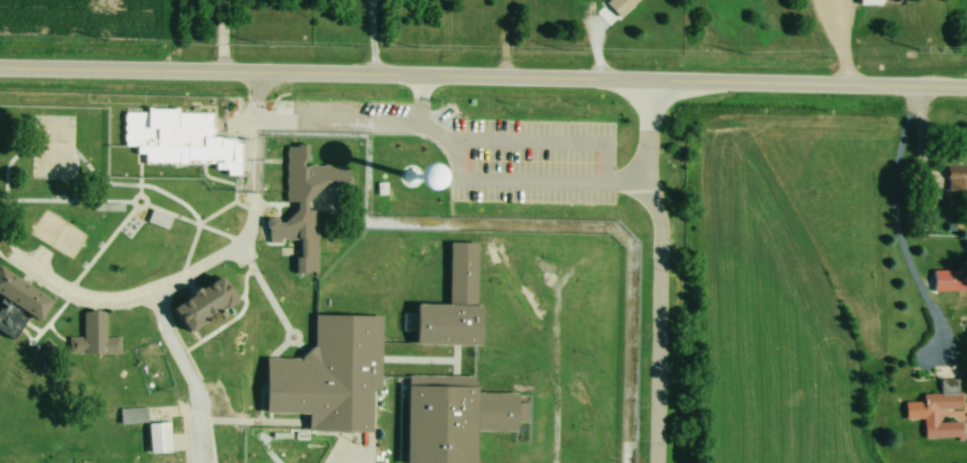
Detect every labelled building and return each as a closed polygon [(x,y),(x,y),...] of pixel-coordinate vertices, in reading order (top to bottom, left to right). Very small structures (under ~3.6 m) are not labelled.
[(635,0),(602,0),(601,1),(617,18),(635,0)] [(246,139),(210,139),(210,114),(176,113),(176,111),(122,110),(121,147),(135,148),(135,158),(142,158),(142,165),(223,167),(223,175),(245,175),(246,139)] [(314,273),(314,210),(307,210),(307,186),(346,186),(345,166),(305,166),(305,145),(284,145),(284,202),(292,202),(292,219),(265,220),(266,241),(295,241),(295,273),(314,273)] [(409,193),(409,168),(390,168),(389,193),(409,193)] [(944,174),(944,194),(966,194),(966,174),(944,174)] [(446,306),(413,305),(412,346),(474,347),(475,244),(447,243),(446,306)] [(0,271),(0,301),(34,323),(48,302),(0,271)] [(964,292),(964,271),(931,271),(931,292),(964,292)] [(167,308),(181,333),(232,303),(217,278),(167,308)] [(10,340),(22,321),(0,307),(0,333),(10,340)] [(80,312),(79,355),(118,356),(118,339),(102,338),(103,313),(80,312)] [(378,317),(312,316),(312,358),(262,357),(261,413),(305,414),(304,432),(367,433),(368,390),(377,390),(378,317)] [(514,394),(472,393),(472,378),(404,377),(403,462),(471,462),(472,431),(513,432),(514,394)] [(922,438),(960,437),(960,422),(936,422),(935,410),(957,409),(956,379),(939,380),(939,394),(920,395),(920,402),(902,403),(903,420),(921,419),(922,438)] [(144,423),(144,408),(117,409),(118,424),(144,423)] [(146,423),(146,454),(167,454),(167,423),(146,423)]
